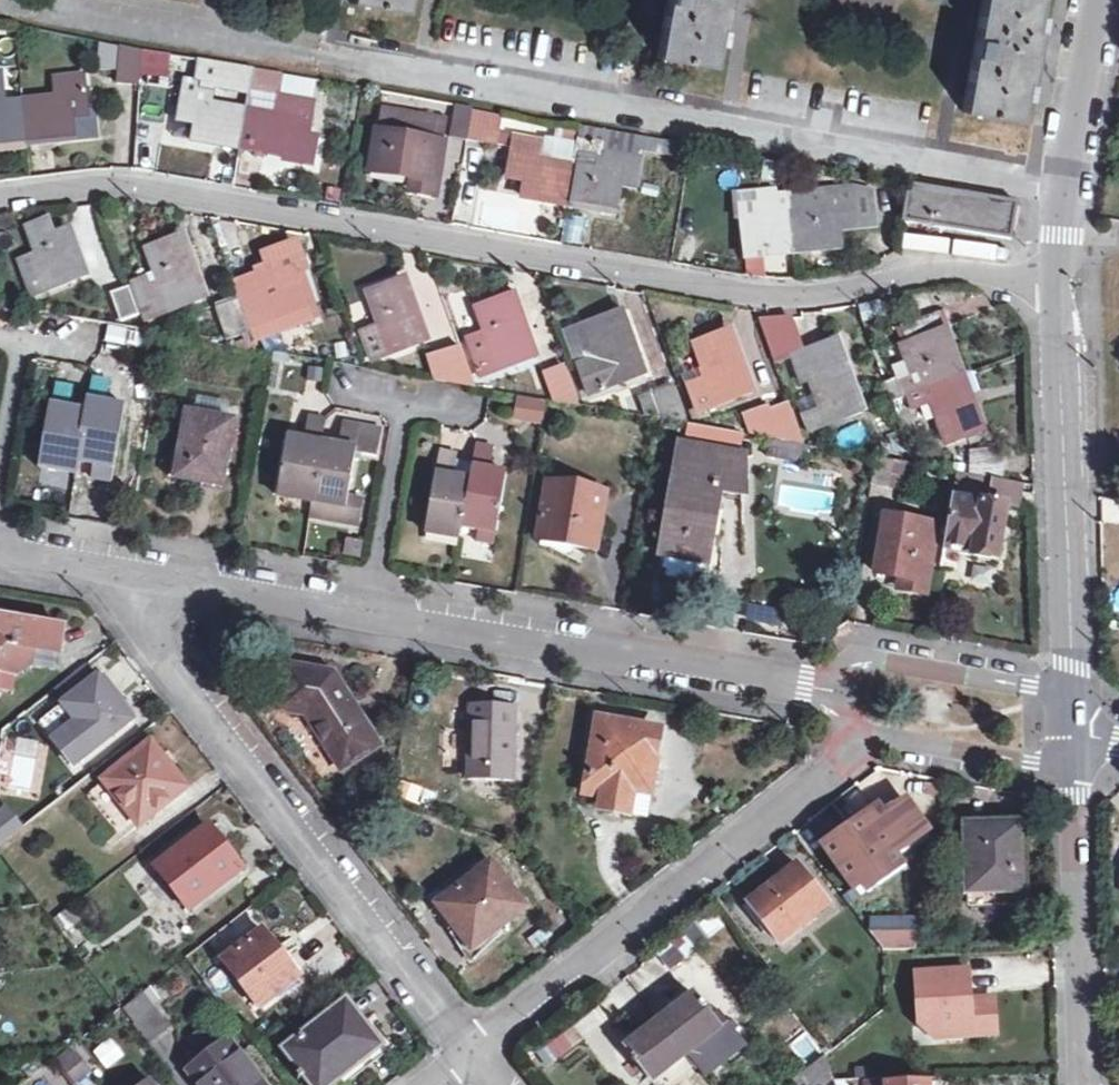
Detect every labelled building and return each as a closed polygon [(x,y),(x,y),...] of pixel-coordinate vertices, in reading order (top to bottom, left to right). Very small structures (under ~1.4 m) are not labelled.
[(659,56),(713,65),(720,28),(725,29),(730,0),(670,0),(659,56)] [(983,2),(962,115),(1018,124),(1025,87),(1030,88),(1034,63),(1040,35),(1035,35),(1041,0),(984,0),(983,2)] [(143,53),(119,50),(117,84),(141,85),(141,76),(143,53)] [(161,57),(143,53),(141,76),(160,79),(161,57)] [(250,71),(218,65),(215,82),(246,89),(250,71)] [(288,71),(258,67),(257,72),(254,90),(284,95),(288,71)] [(257,72),(250,71),(246,89),(254,90),(257,72)] [(0,77),(0,97),(16,95),(13,75),(0,77)] [(56,98),(23,101),(29,140),(74,135),(76,139),(94,137),(94,117),(90,112),(86,75),(69,77),(71,97),(56,98)] [(71,97),(69,77),(55,78),(56,98),(71,97)] [(202,85),(187,83),(181,121),(198,124),(195,141),(242,148),(249,115),(198,106),(202,85)] [(29,140),(23,101),(0,103),(0,143),(29,140)] [(295,123),(249,115),(242,148),(287,157),(287,161),(314,166),(318,140),(307,138),(313,105),(300,102),(295,123)] [(473,109),(456,107),(451,140),(468,142),(473,109)] [(504,116),(473,109),(468,142),(499,148),(504,116)] [(446,123),(384,110),(372,171),(402,176),(436,183),(446,123)] [(581,124),(564,121),(561,135),(579,138),(581,124)] [(692,145),(581,124),(579,138),(575,167),(569,204),(617,213),(623,177),(637,179),(640,157),(689,164),(692,145)] [(542,143),(516,138),(508,177),(528,181),(524,196),(569,204),(575,167),(538,161),(542,143)] [(1019,205),(912,186),(906,218),(961,228),(1015,237),(1017,221),(1019,205)] [(855,190),(789,197),(795,252),(844,248),(842,230),(878,226),(873,194),(855,190)] [(775,191),(735,195),(738,221),(742,220),(746,258),(795,252),(789,197),(776,198),(775,191)] [(565,216),(562,242),(580,244),(583,218),(565,216)] [(38,226),(27,230),(35,255),(43,277),(26,283),(32,298),(85,279),(68,232),(54,237),(48,222),(38,226)] [(902,232),(900,250),(947,256),(949,238),(902,232)] [(165,245),(148,251),(159,279),(139,289),(153,321),(205,301),(182,240),(165,245)] [(269,267),(256,271),(273,315),(254,322),(261,340),(315,320),(298,274),(304,272),(293,244),(266,255),(269,267)] [(43,277),(35,255),(17,262),(26,283),(43,277)] [(252,281),(234,289),(238,302),(244,317),(262,310),(252,281)] [(384,288),(369,294),(380,325),(359,333),(371,364),(426,343),(403,282),(384,288)] [(129,289),(111,295),(121,325),(140,319),(129,289)] [(484,333),(468,340),(480,376),(534,356),(511,295),(490,303),(475,309),(484,333)] [(347,304),(352,322),(370,317),(365,299),(347,304)] [(238,302),(216,309),(229,343),(250,335),(244,317),(238,302)] [(940,314),(905,327),(922,375),(905,382),(909,396),(964,377),(940,314)] [(597,357),(578,365),(590,396),(645,375),(622,315),(602,322),(586,328),(597,357)] [(107,325),(105,344),(129,346),(130,327),(107,325)] [(707,375),(688,382),(699,413),(754,393),(731,333),(710,340),(696,345),(707,375)] [(814,352),(794,359),(803,384),(810,382),(815,396),(821,412),(803,419),(810,433),(863,414),(838,343),(814,352)] [(460,347),(437,355),(447,385),(477,389),(460,347)] [(566,370),(547,378),(556,404),(580,408),(566,370)] [(964,377),(909,396),(915,409),(933,403),(945,435),(980,422),(964,377)] [(110,382),(94,379),(86,415),(77,460),(94,463),(91,476),(110,480),(123,409),(106,404),(110,382)] [(74,388),(57,385),(43,467),(74,473),(77,460),(86,415),(70,412),(74,388)] [(674,386),(641,399),(649,419),(689,426),(674,386)] [(514,396),(510,421),(541,426),(545,401),(514,396)] [(821,412),(815,396),(799,403),(803,419),(821,412)] [(769,407),(745,416),(753,438),(806,447),(790,405),(771,412),(769,407)] [(307,440),(290,436),(279,495),(314,501),(324,443),(329,418),(311,415),(307,440)] [(234,424),(189,416),(178,479),(197,482),(223,486),(234,424)] [(341,446),(324,443),(314,501),(311,522),(360,530),(364,502),(349,500),(362,425),(346,421),(341,446)] [(497,448),(478,445),(471,481),(464,526),(480,529),(478,541),(498,545),(509,474),(494,471),(497,448)] [(1002,448),(970,456),(971,475),(997,479),(1004,480),(1002,448)] [(746,460),(685,449),(666,552),(685,556),(707,560),(721,491),(748,496),(746,460)] [(459,454),(442,451),(429,532),(462,539),(464,526),(471,481),(455,479),(459,454)] [(894,462),(877,459),(872,487),(890,490),(894,462)] [(971,475),(959,473),(947,547),(976,552),(975,557),(999,562),(1009,509),(993,506),(997,479),(971,475)] [(606,495),(550,486),(540,543),(568,547),(597,552),(606,495)] [(62,509),(64,492),(43,490),(42,506),(62,509)] [(938,526),(890,518),(881,573),(903,577),(901,590),(926,595),(938,526)] [(9,672),(24,662),(27,644),(55,649),(58,625),(1,616),(0,616),(0,671),(9,672)] [(329,673),(285,667),(277,709),(305,714),(338,767),(375,744),(329,673)] [(107,694),(93,675),(58,703),(92,746),(126,718),(107,694)] [(487,707),(467,707),(464,779),(512,779),(514,708),(487,707)] [(653,730),(595,721),(584,791),(603,796),(601,809),(643,816),(653,730)] [(164,765),(146,742),(99,781),(134,825),(182,788),(164,765)] [(3,792),(34,797),(41,756),(10,750),(3,792)] [(856,819),(819,849),(833,866),(835,865),(854,889),(875,873),(870,866),(920,830),(897,802),(862,828),(856,819)] [(23,827),(8,806),(0,811),(0,844),(23,827)] [(993,822),(962,823),(963,893),(1001,892),(1002,906),(1021,905),(1020,822),(993,822)] [(219,847),(204,827),(153,868),(185,909),(236,868),(219,847)] [(521,906),(488,864),(439,901),(455,922),(472,945),(521,906)] [(827,905),(796,867),(770,887),(747,905),(777,945),(827,905)] [(74,920),(64,908),(46,921),(57,934),(74,920)] [(657,957),(675,973),(717,924),(698,908),(657,957)] [(276,951),(259,929),(219,961),(256,1005),(296,976),(276,951)] [(917,931),(866,932),(879,948),(914,946),(917,931)] [(966,969),(913,973),(916,1025),(940,1023),(941,1037),(994,1033),(992,996),(968,998),(966,969)] [(165,1023),(139,991),(118,1006),(130,1021),(128,1024),(144,1043),(165,1023)] [(657,1020),(624,1047),(632,1057),(630,1060),(634,1065),(637,1063),(652,1080),(684,1055),(698,1072),(730,1047),(704,1012),(706,1009),(701,1003),(699,1005),(690,994),(657,1020)] [(346,999),(321,1019),(314,1011),(296,1025),(301,1032),(280,1048),(297,1069),(290,1075),(295,1080),(301,1074),(310,1084),(330,1084),(381,1044),(362,1020),(346,999)] [(571,1024),(530,1053),(543,1071),(584,1042),(571,1024)] [(803,1064),(818,1054),(805,1034),(790,1045),(803,1064)] [(226,1038),(186,1069),(199,1084),(262,1084),(226,1038)] [(103,1071),(120,1059),(107,1040),(90,1052),(103,1071)] [(56,1068),(76,1084),(91,1066),(70,1050),(56,1068)] [(823,1054),(791,1080),(794,1084),(825,1084),(832,1080),(823,1054)]
